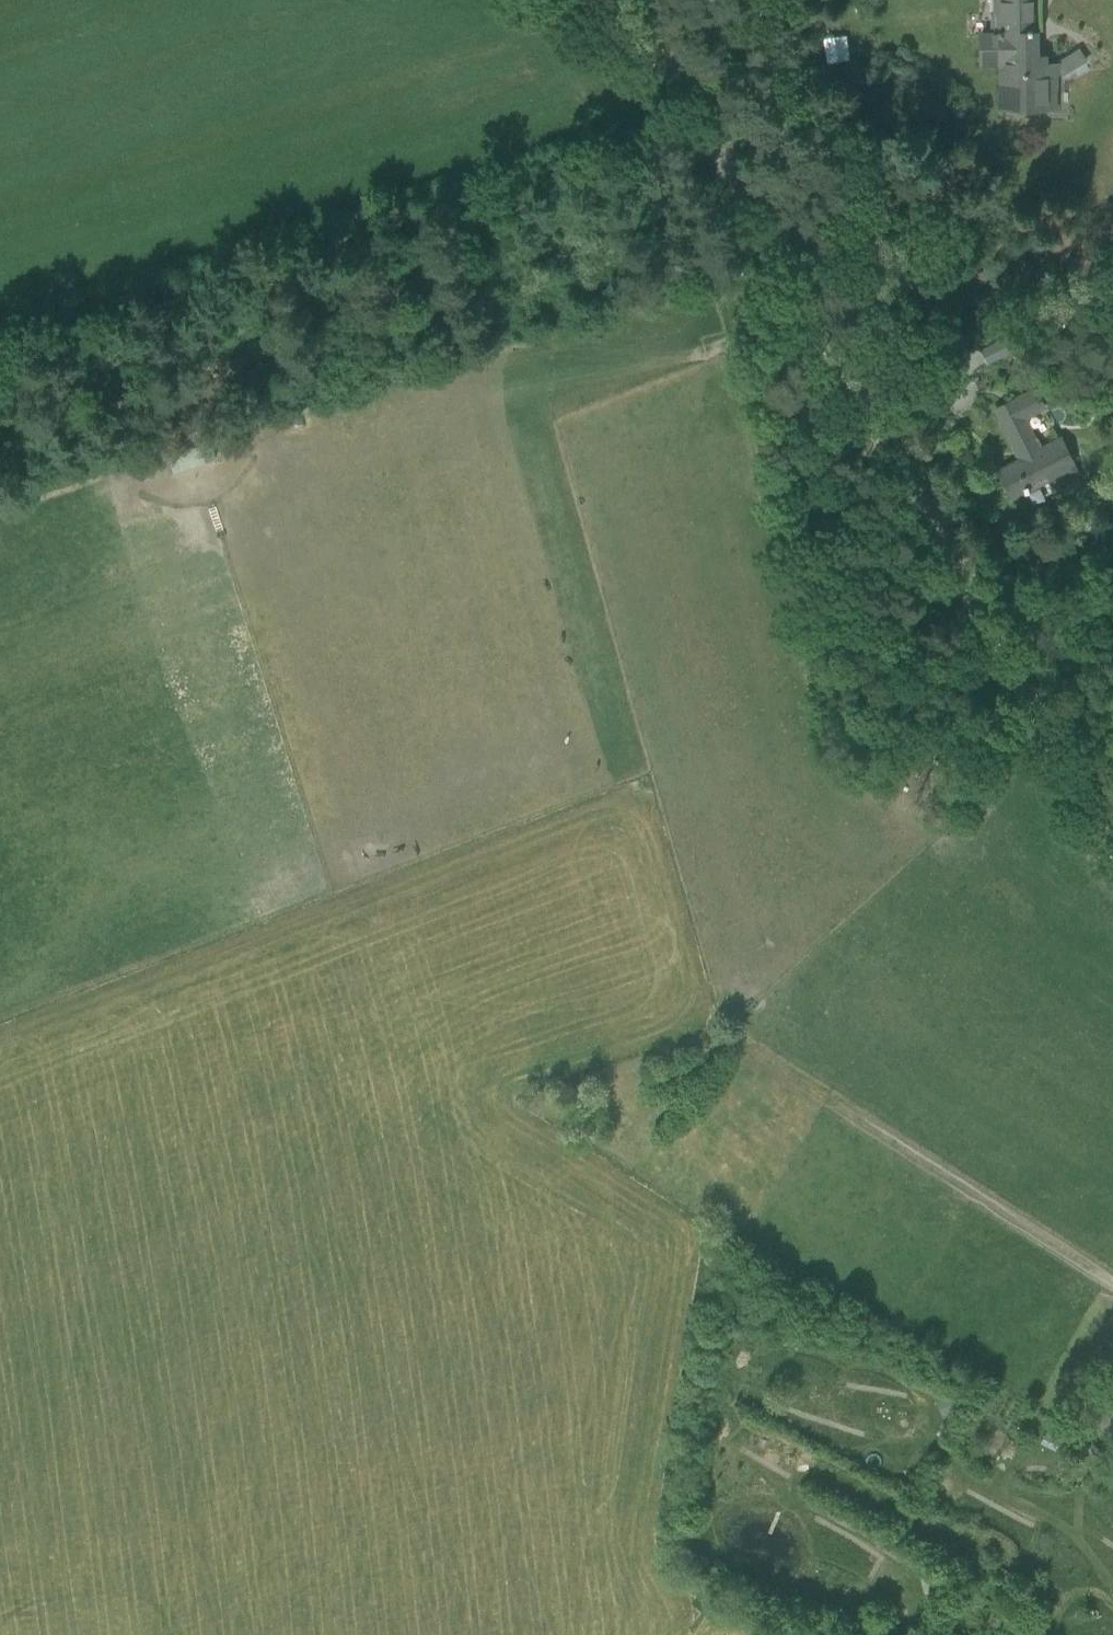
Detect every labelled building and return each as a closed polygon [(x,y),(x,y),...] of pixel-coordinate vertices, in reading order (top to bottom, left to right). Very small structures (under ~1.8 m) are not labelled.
[(980,34),(981,58),(1000,58),(1000,108),(1000,110),(1017,110),(1017,112),(1032,112),(1032,110),(1053,110),(1053,74),(1059,74),(1059,64),(1042,64),(1042,56),(1029,56),(1028,33),(1031,33),(1031,0),(996,0),(996,14),(991,14),(991,34),(980,34)] [(1045,320),(1024,329),(1017,333),(1014,328),(997,335),(1000,341),(982,349),(988,362),(1030,342),(1072,324),(1065,307),(1043,317),(1045,320)] [(1060,439),(1045,447),(1042,448),(1028,419),(1047,409),(1040,392),(1036,394),(1034,389),(1019,397),(995,409),(996,411),(1015,448),(1015,450),(1019,448),(1024,458),(1000,469),(998,470),(1011,496),(1013,495),(1013,494),(1023,489),(1026,494),(1030,492),(1028,490),(1052,477),(1055,484),(1057,483),(1057,482),(1075,473),(1075,474),(1077,473),(1060,439)] [(951,1393),(937,1400),(944,1415),(958,1409),(951,1393)]
